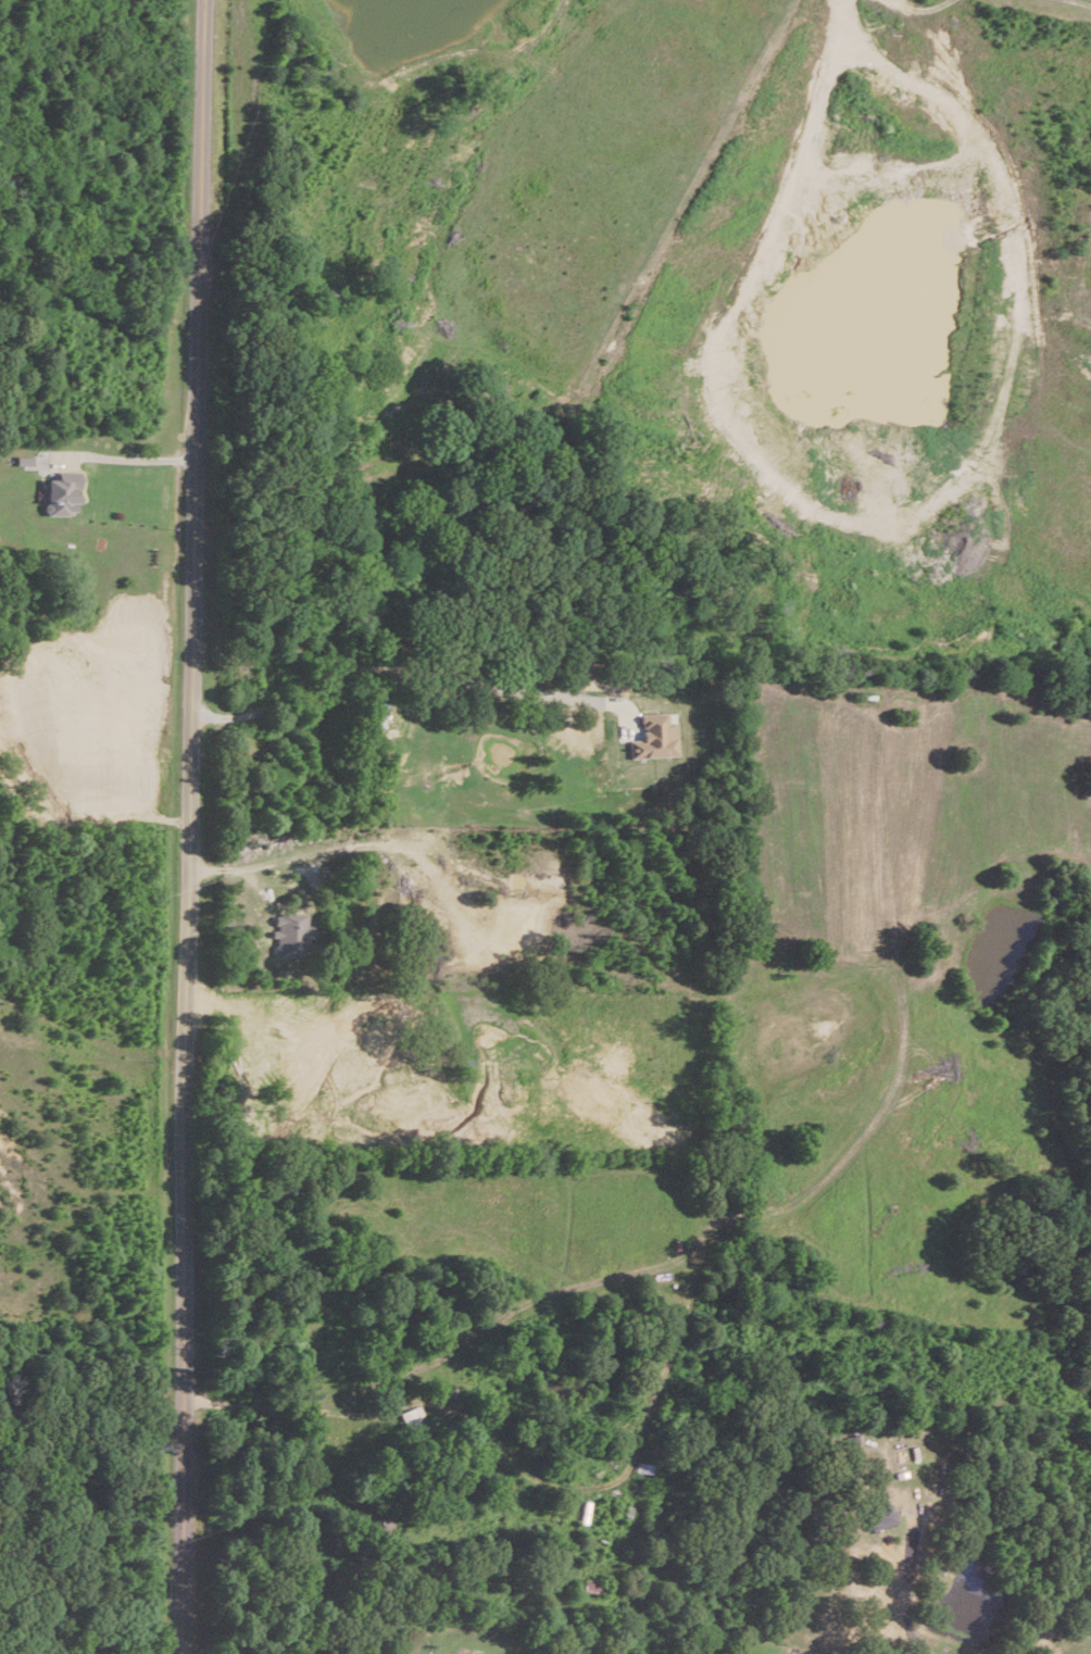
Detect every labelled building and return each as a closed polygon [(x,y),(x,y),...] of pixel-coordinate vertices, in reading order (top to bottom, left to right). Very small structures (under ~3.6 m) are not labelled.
[(80,470),(57,470),(57,478),(45,478),(45,513),(77,513),(77,488),(80,488),(80,470)] [(679,755),(678,721),(670,722),(669,712),(641,713),(642,739),(629,739),(629,757),(679,755)] [(309,957),(310,912),(275,912),(275,937),(275,956),(309,957)] [(423,1428),(418,1416),(424,1414),(420,1404),(401,1411),(408,1433),(423,1428)] [(897,1522),(892,1502),(865,1510),(871,1529),(897,1522)]
